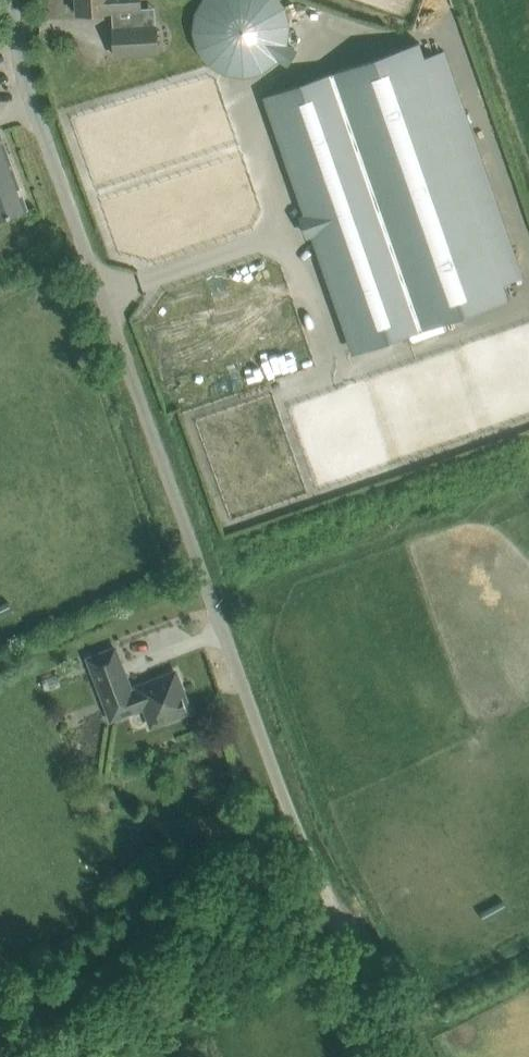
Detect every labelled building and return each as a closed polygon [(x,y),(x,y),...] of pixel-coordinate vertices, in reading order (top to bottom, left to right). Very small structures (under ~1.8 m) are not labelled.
[(111,12),(112,11),(112,10),(141,8),(140,0),(76,0),(77,14),(111,12)] [(195,59),(285,73),(296,0),(205,0),(195,59)] [(114,54),(158,52),(157,27),(113,29),(114,54)] [(425,57),(419,42),(269,94),(358,352),(409,334),(412,343),(447,330),(444,322),(509,300),(503,284),(523,277),(444,51),(425,57)] [(27,208),(0,132),(0,218),(27,208)] [(115,648),(89,658),(105,703),(122,697),(128,713),(145,707),(152,726),(191,711),(176,672),(137,687),(138,690),(132,692),(115,648)]
